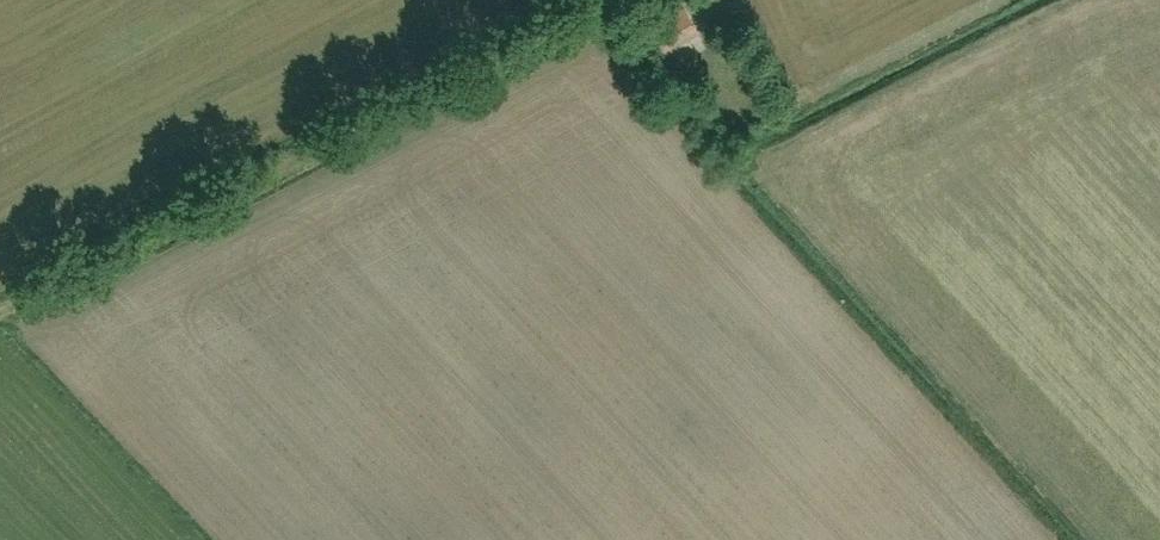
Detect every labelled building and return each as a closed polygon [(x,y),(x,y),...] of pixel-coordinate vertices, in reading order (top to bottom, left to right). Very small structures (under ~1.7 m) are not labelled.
[(687,12),(653,29),(663,49),(697,32),(687,12)]
